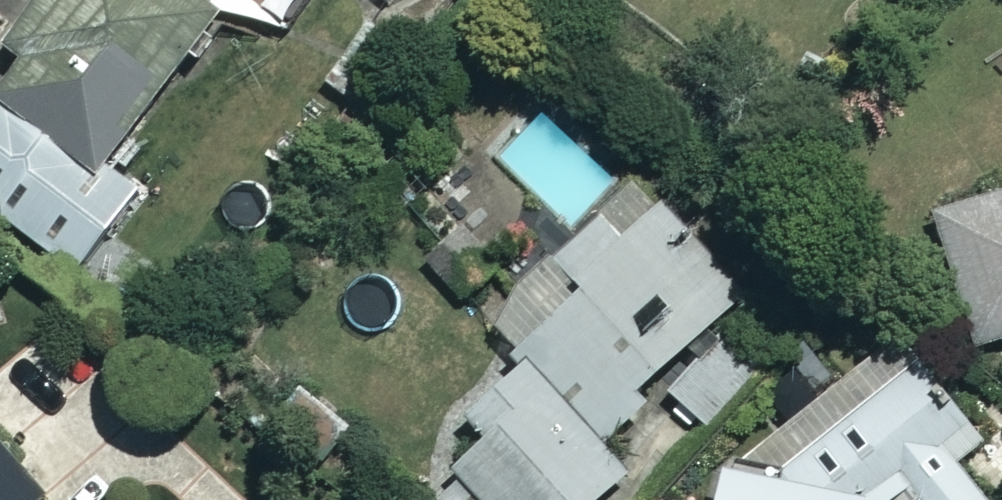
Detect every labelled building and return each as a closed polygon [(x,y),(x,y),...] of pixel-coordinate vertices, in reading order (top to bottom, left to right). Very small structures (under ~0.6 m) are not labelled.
[(182,0),(39,0),(0,49),(0,221),(65,273),(129,192),(97,166),(211,23),(182,0)] [(414,42),(369,14),(325,87),(370,115),(414,42)] [(628,175),(479,321),(518,361),(460,418),(481,440),(449,472),(461,484),(445,499),(591,499),(622,470),(596,444),(642,399),(631,388),(736,285),(628,175)] [(444,251),(423,270),(458,308),(503,267),(433,191),(409,213),(444,251)] [(928,216),(970,348),(1001,338),(1001,192),(928,216)] [(890,336),(709,471),(703,499),(980,499),(951,465),(978,441),(890,336)] [(745,366),(716,338),(664,393),(692,420),(745,366)]
